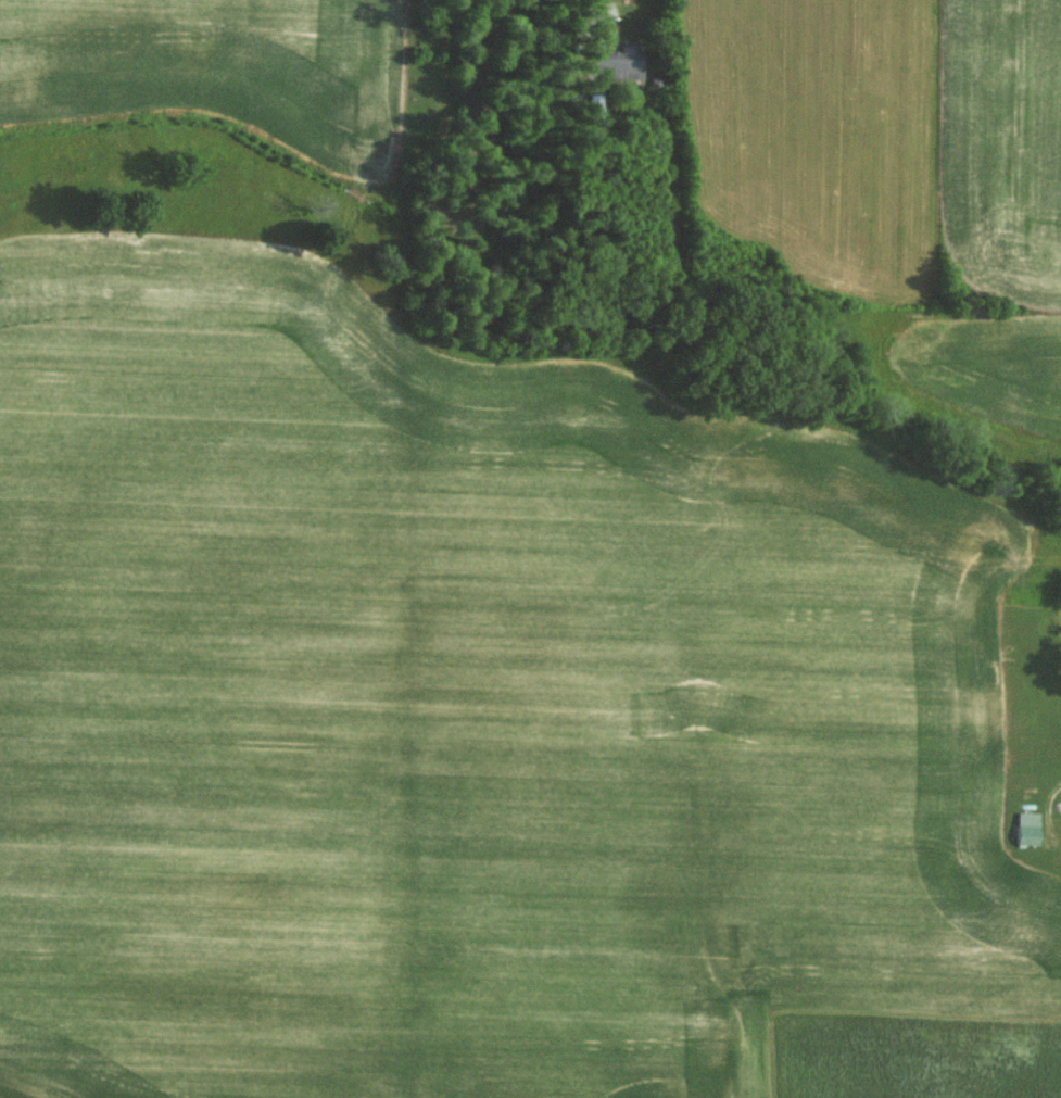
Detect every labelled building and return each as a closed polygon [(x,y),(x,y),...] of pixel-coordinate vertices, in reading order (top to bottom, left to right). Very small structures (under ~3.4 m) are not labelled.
[(593,68),(602,68),(602,79),(643,78),(642,44),(620,45),(620,49),(592,50),(593,68)] [(1038,812),(1017,811),(1016,843),(1037,844),(1038,812)]
